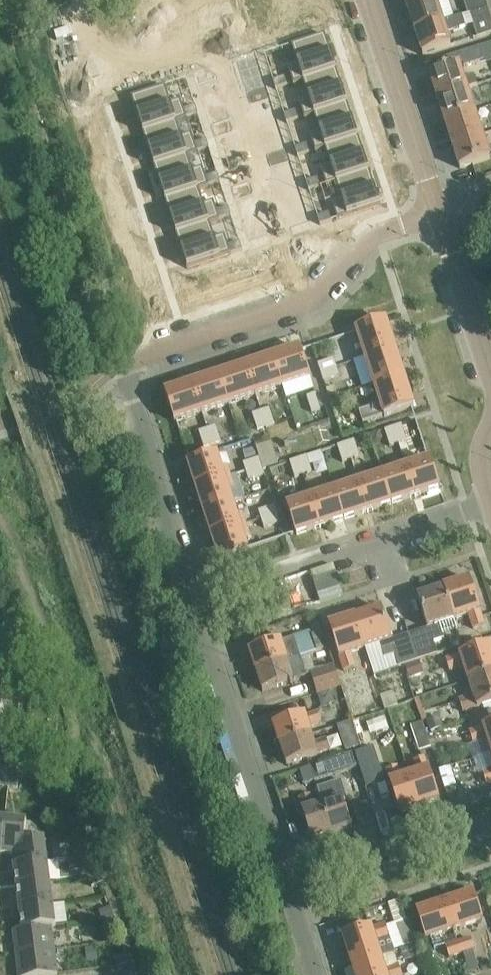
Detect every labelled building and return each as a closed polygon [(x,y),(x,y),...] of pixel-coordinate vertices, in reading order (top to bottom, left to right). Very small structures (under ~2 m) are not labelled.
[(435,0),(405,0),(408,9),(435,0)] [(444,23),(436,0),(435,0),(408,9),(416,33),(444,23)] [(470,15),(488,9),(486,0),(463,0),(468,15),(470,15)] [(490,33),(490,17),(488,9),(470,15),(478,38),(490,33)] [(423,56),(451,46),(447,33),(466,27),(462,17),(444,23),(416,33),(423,56)] [(297,63),(288,67),(293,83),(293,84),(303,81),(337,70),(336,69),(333,60),(334,60),(325,35),(292,46),(297,63)] [(481,47),(485,60),(486,63),(490,62),(490,44),(481,47)] [(465,66),(485,60),(481,47),(461,53),(465,66)] [(464,79),(461,68),(460,65),(441,71),(429,75),(437,99),(468,89),(478,85),(474,75),(464,79)] [(308,97),(299,100),(304,118),(314,114),(348,103),(347,103),(344,94),(345,94),(337,70),(303,81),(308,97)] [(285,78),(273,82),(276,89),(287,86),(285,78)] [(166,87),(132,98),(140,123),(143,132),(143,133),(177,122),(187,118),(184,111),(181,101),(171,104),(166,87)] [(475,113),(475,112),(468,89),(437,99),(445,123),(475,113)] [(319,131),(310,134),(315,151),(325,148),(359,137),(358,136),(355,128),(356,128),(348,103),(314,114),(319,131)] [(196,107),(184,111),(187,118),(198,115),(196,107)] [(296,112),(284,116),(287,123),(298,119),(296,112)] [(483,135),(475,113),(445,123),(453,145),(483,135)] [(177,122),(143,133),(151,157),(154,166),(188,155),(198,152),(195,144),(192,135),(182,138),(177,122)] [(483,135),(453,145),(460,169),(490,159),(483,135)] [(330,165),(321,168),(326,185),(336,182),(370,171),(369,170),(366,161),(367,161),(359,137),(325,148),(330,165)] [(207,141),(195,144),(198,152),(209,148),(207,141)] [(307,146),(295,149),(298,157),(309,153),(307,146)] [(188,155),(154,166),(162,191),(165,199),(165,200),(199,189),(209,186),(206,178),(203,168),(193,172),(188,155)] [(341,198),(332,201),(338,220),(381,206),(380,204),(377,195),(378,195),(370,171),(336,182),(341,198)] [(218,174),(206,178),(209,186),(220,182),(218,174)] [(318,179),(306,183),(309,191),(320,187),(318,179)] [(199,189),(165,200),(173,224),(176,233),(176,234),(210,223),(220,220),(217,212),(214,202),(204,205),(199,189)] [(229,208),(217,212),(220,220),(231,216),(229,208)] [(329,214),(318,218),(320,226),(332,222),(329,214)] [(210,223),(176,234),(184,258),(187,267),(187,269),(222,257),(231,255),(229,247),(225,236),(215,239),(210,223)] [(240,243),(229,247),(231,255),(243,251),(240,243)] [(358,333),(331,342),(336,356),(362,346),(366,358),(395,348),(386,320),(357,330),(358,333)] [(404,375),(400,364),(395,348),(366,358),(374,385),(404,375)] [(301,349),(274,357),(283,387),(310,378),(301,349)] [(274,357),(246,366),(256,396),(283,387),(274,357)] [(321,372),(337,367),(334,358),(318,364),(321,372)] [(246,366),(219,375),(229,405),(256,396),(246,366)] [(337,367),(321,372),(324,381),(340,376),(337,367)] [(219,375),(192,384),(202,413),(229,405),(219,375)] [(414,407),(407,386),(404,375),(374,385),(380,401),(376,402),(377,406),(359,412),(363,422),(384,415),(385,417),(414,407)] [(333,383),(326,386),(330,398),(337,396),(333,383)] [(192,384),(165,393),(175,422),(202,413),(192,384)] [(312,412),(320,409),(315,394),(306,397),(312,412)] [(265,427),(274,424),(269,408),(260,411),(265,427)] [(257,430),(265,427),(260,411),(252,414),(257,430)] [(407,440),(402,424),(394,427),(399,443),(407,440)] [(207,429),(212,446),(221,443),(216,426),(207,429)] [(390,446),(399,443),(394,427),(384,430),(390,446)] [(204,448),(212,446),(207,429),(198,432),(204,448)] [(351,459),(360,456),(354,440),(346,443),(351,459)] [(351,459),(346,443),(337,446),(342,462),(351,459)] [(256,448),(243,452),(246,461),(258,458),(256,448)] [(217,454),(188,464),(196,487),(225,478),(217,454)] [(298,459),(303,475),(312,472),(307,456),(298,459)] [(246,471),(261,466),(258,458),(243,463),(246,471)] [(416,496),(440,488),(431,459),(417,464),(415,458),(405,462),(416,496)] [(295,477),(303,475),(298,459),(290,461),(295,477)] [(392,504),(416,496),(405,462),(395,465),(396,471),(383,475),(392,504)] [(264,475),(263,471),(261,466),(246,471),(249,480),(264,475)] [(368,512),(392,504),(383,475),(359,483),(368,512)] [(225,478),(196,488),(204,512),(233,503),(225,478)] [(344,520),(368,512),(359,483),(335,491),(344,520)] [(321,527),(344,520),(335,491),(311,499),(321,527)] [(296,535),(321,527),(311,499),(287,507),(296,535)] [(233,503),(204,512),(212,536),(241,527),(233,503)] [(261,519),(277,513),(275,506),(259,511),(261,519)] [(264,528),(280,523),(277,513),(261,519),(264,528)] [(248,551),(241,527),(212,536),(220,560),(248,551)] [(474,627),(474,629),(485,625),(480,611),(481,611),(470,580),(444,588),(458,632),(474,627)] [(457,632),(458,632),(444,588),(417,597),(428,628),(409,634),(418,662),(420,661),(437,656),(433,643),(444,639),(439,624),(453,620),(457,632)] [(418,662),(409,634),(392,640),(382,608),(356,617),(366,648),(365,649),(370,663),(395,655),(399,668),(405,666),(418,662)] [(351,653),(365,649),(366,648),(356,617),(329,626),(344,672),(356,668),(351,653)] [(10,639),(11,627),(2,626),(1,638),(10,639)] [(10,639),(19,640),(20,628),(11,627),(10,639)] [(324,633),(314,636),(319,651),(329,648),(324,633)] [(301,657),(298,648),(294,638),(282,642),(281,641),(250,651),(256,671),(301,657)] [(490,674),(490,645),(446,660),(450,672),(464,667),(469,682),(490,674)] [(263,691),(282,685),(294,681),(294,680),(307,676),(301,657),(256,671),(263,691)] [(418,662),(405,666),(409,679),(424,674),(420,661),(418,662)] [(317,693),(341,686),(334,666),(311,673),(317,693)] [(490,704),(490,703),(490,674),(469,682),(473,696),(459,700),(463,713),(490,704)] [(343,701),(359,700),(357,678),(341,680),(343,701)] [(330,692),(319,695),(322,707),(329,705),(332,698),(330,692)] [(280,745),(312,735),(309,726),(321,723),(317,712),(306,716),(305,715),(274,725),(280,745)] [(419,752),(431,748),(422,722),(410,726),(419,752)] [(469,732),(473,743),(487,739),(490,751),(490,725),(469,732)] [(287,765),(306,759),(318,755),(318,753),(329,749),(326,740),(315,743),(312,735),(280,745),(287,765)] [(355,735),(342,740),(346,752),(359,748),(355,735)] [(374,748),(355,754),(366,788),(385,782),(374,748)] [(440,801),(434,782),(429,768),(428,769),(424,758),(414,761),(418,773),(410,775),(420,807),(440,801)] [(335,759),(311,766),(311,767),(313,775),(314,777),(315,781),(339,773),(335,759)] [(410,775),(409,776),(405,764),(388,770),(391,781),(389,782),(400,814),(420,807),(410,775)] [(311,767),(300,770),(304,784),(315,781),(314,777),(313,775),(311,767)] [(10,776),(1,775),(0,784),(0,787),(9,787),(10,776)] [(19,777),(12,776),(10,776),(9,787),(18,788),(19,777)] [(352,829),(346,810),(342,798),(341,798),(337,785),(326,789),(330,801),(322,804),(332,835),(352,829)] [(332,835),(322,804),(314,807),(310,795),(300,798),(303,810),(302,811),(312,842),(332,835)] [(27,823),(5,820),(2,853),(13,855),(37,830),(32,825),(27,824),(27,823)] [(43,836),(37,830),(13,855),(14,866),(48,862),(45,840),(43,840),(43,836)] [(78,845),(89,841),(87,833),(75,836),(78,845)] [(17,887),(50,883),(48,862),(14,866),(17,887)] [(89,878),(100,874),(98,866),(86,869),(89,878)] [(92,887),(103,883),(100,874),(89,878),(92,887)] [(53,905),(50,883),(17,887),(20,910),(53,905)] [(483,921),(481,913),(474,894),(446,903),(455,930),(483,921)] [(446,903),(417,912),(426,940),(455,930),(446,903)] [(56,927),(56,925),(53,905),(20,910),(22,930),(54,927),(56,927)] [(382,925),(391,923),(386,905),(376,907),(382,925)] [(103,920),(114,917),(111,908),(100,912),(103,920)] [(106,929),(117,925),(114,917),(103,920),(106,929)] [(409,920),(395,925),(403,948),(416,944),(409,920)] [(376,942),(390,937),(386,925),(372,929),(372,927),(343,937),(352,965),(381,956),(376,942)] [(55,950),(52,927),(54,927),(22,930),(13,931),(17,955),(55,950)] [(459,942),(462,954),(475,950),(470,938),(459,942)] [(459,942),(446,945),(449,958),(462,954),(459,942)] [(55,955),(55,950),(17,955),(19,974),(55,974),(58,974),(55,955)] [(115,958),(118,967),(129,963),(126,954),(115,958)] [(398,966),(386,970),(381,956),(352,965),(356,974),(401,974),(398,966)]
